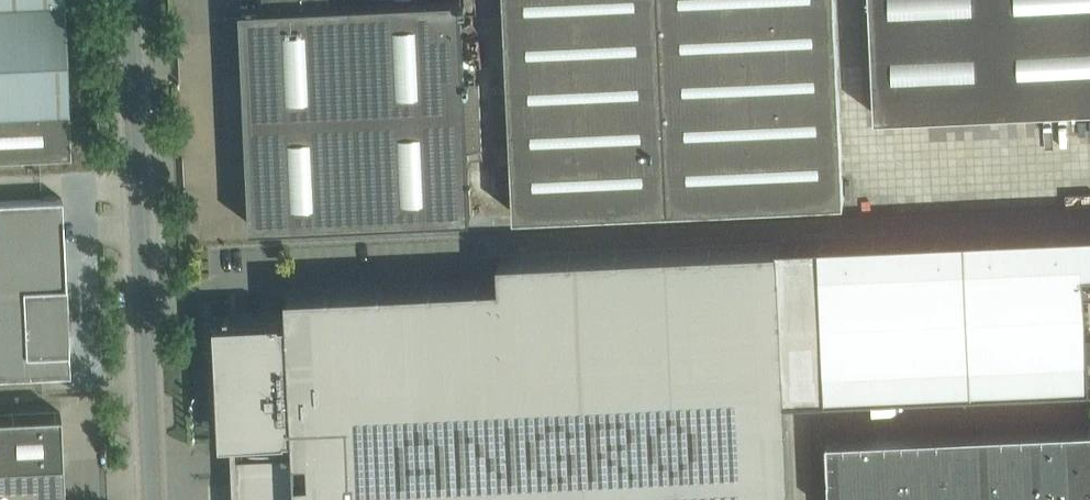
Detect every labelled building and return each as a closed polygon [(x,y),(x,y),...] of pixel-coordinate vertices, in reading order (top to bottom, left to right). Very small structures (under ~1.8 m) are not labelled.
[(70,154),(63,0),(0,0),(0,157),(70,154)] [(252,226),(471,215),(467,150),(482,149),(479,83),(464,84),(460,0),(360,0),(330,2),(329,0),(263,0),(264,5),(241,6),(252,226)] [(514,213),(844,198),(835,0),(504,0),(514,213)] [(875,114),(1089,104),(1089,0),(870,0),(875,114)] [(69,372),(62,198),(0,200),(0,375),(69,372)] [(779,243),(786,394),(1089,381),(1089,354),(1089,226),(1008,230),(819,238),(819,241),(779,243)] [(215,320),(219,389),(221,439),(232,439),(232,446),(236,445),(236,438),(247,438),(286,436),(286,434),(293,434),(295,459),(295,472),(297,499),(791,499),(786,394),(779,243),(498,257),(500,281),(286,291),(288,318),(281,319),(281,317),(230,319),(230,312),(226,312),(226,319),(215,320)] [(62,460),(60,411),(0,414),(0,499),(64,499),(62,460)] [(827,437),(830,499),(1089,499),(1089,425),(827,437)]
